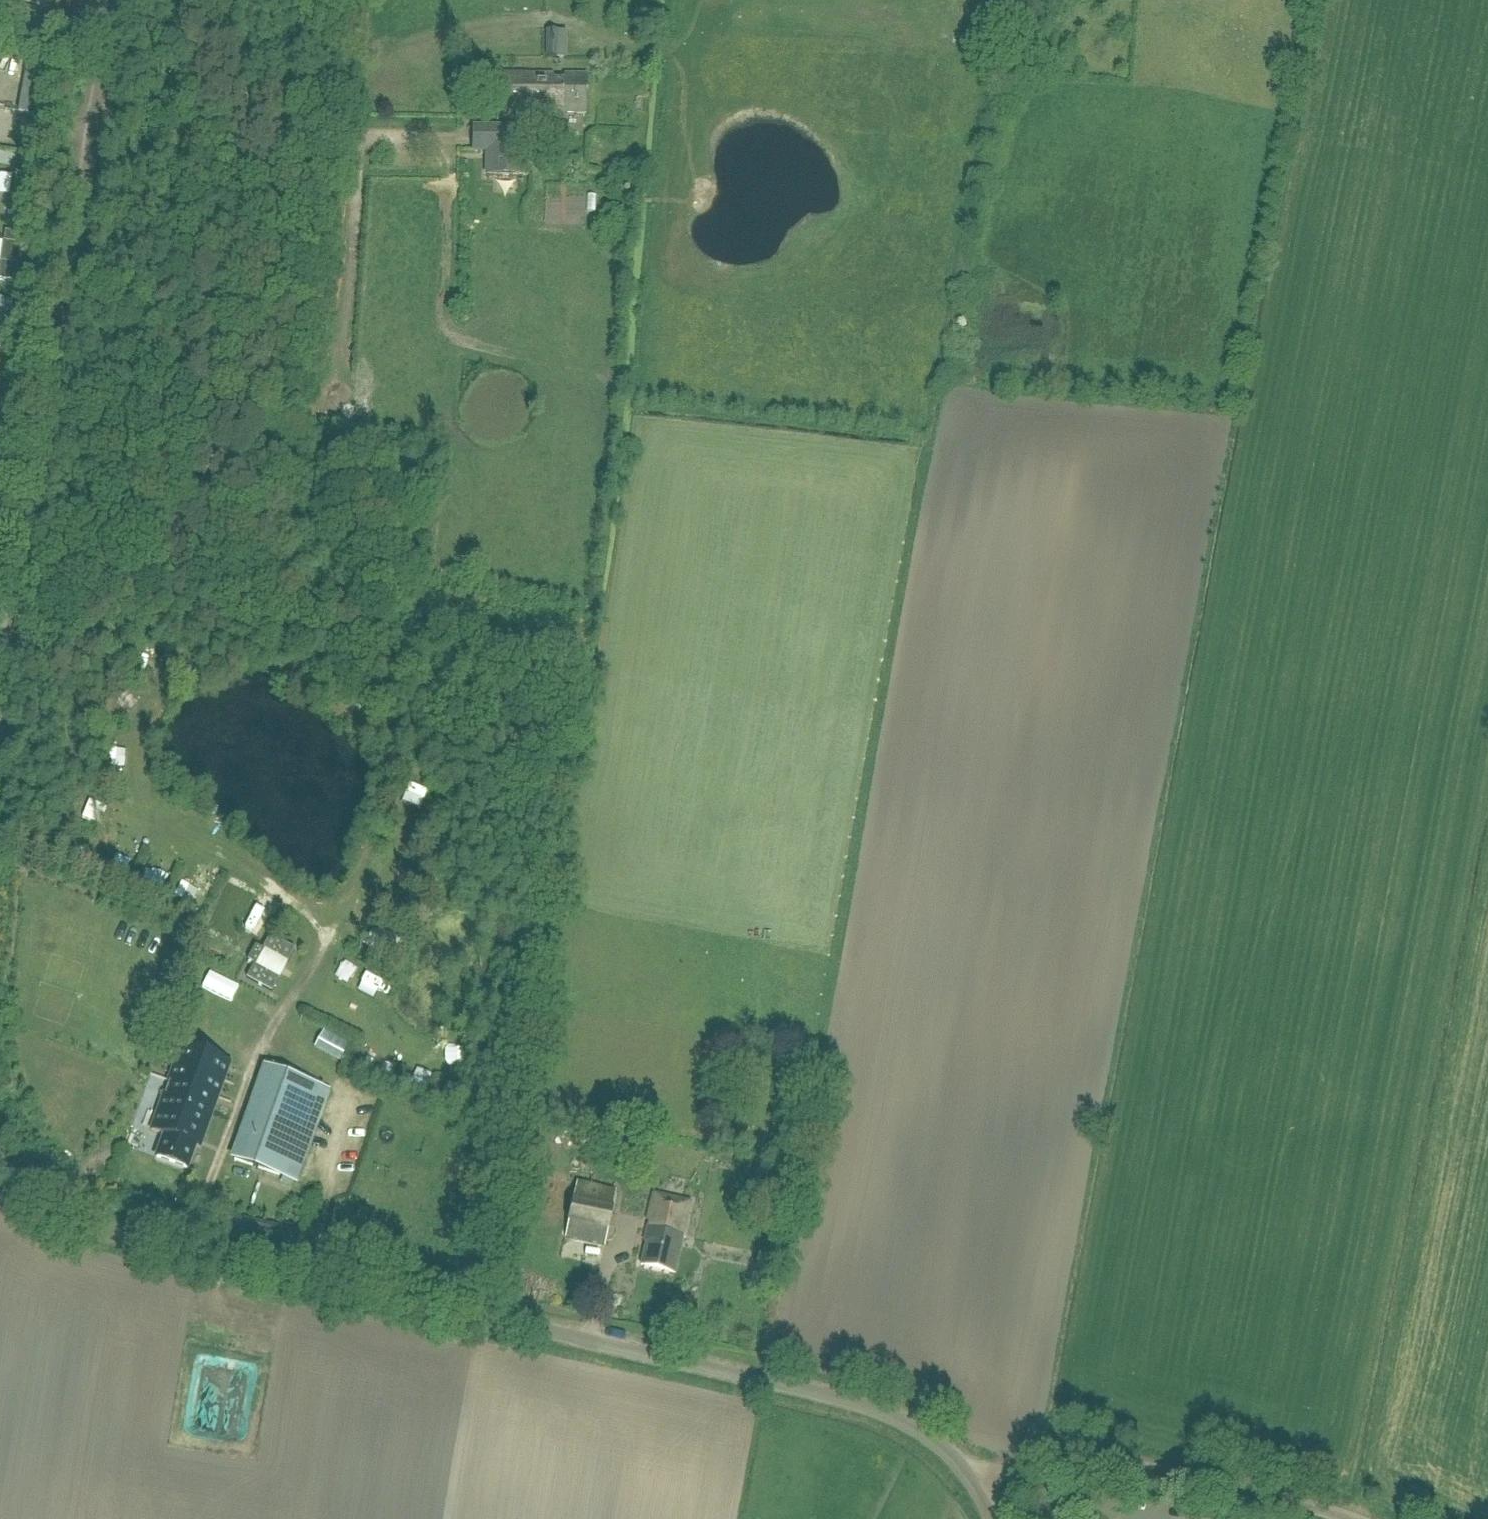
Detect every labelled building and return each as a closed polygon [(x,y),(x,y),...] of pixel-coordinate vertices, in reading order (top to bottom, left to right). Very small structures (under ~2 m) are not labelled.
[(69,76),(59,74),(57,85),(67,86),(69,76)] [(561,81),(553,80),(550,80),(550,76),(501,75),(500,114),(583,115),(584,76),(561,75),(561,81)] [(38,118),(2,114),(1,129),(36,133),(38,118)] [(524,130),(474,129),(473,152),(488,152),(487,176),(523,177),(523,153),(524,153),(524,130)] [(33,166),(15,163),(8,210),(26,213),(33,166)] [(22,231),(6,229),(0,275),(17,277),(22,231)] [(0,300),(0,345),(4,346),(13,303),(0,300)] [(274,922),(259,913),(249,928),(264,938),(274,922)] [(257,968),(266,952),(289,965),(296,952),(271,938),(264,951),(257,947),(248,963),(255,967),(247,980),(272,994),(280,981),(257,968)] [(198,1149),(228,1065),(179,1048),(167,1082),(170,1083),(166,1097),(162,1096),(149,1132),(163,1137),(155,1159),(185,1170),(193,1147),(198,1149)] [(292,1183),(325,1092),(265,1071),(232,1161),(292,1183)] [(603,1248),(615,1194),(575,1185),(563,1240),(603,1248)] [(672,1275),(689,1204),(652,1196),(646,1222),(647,1222),(642,1243),(644,1243),(638,1267),(672,1275)] [(573,1246),(572,1262),(610,1265),(611,1249),(573,1246)] [(1212,1518),(1228,1518),(1230,1513),(1214,1510),(1212,1518)]
